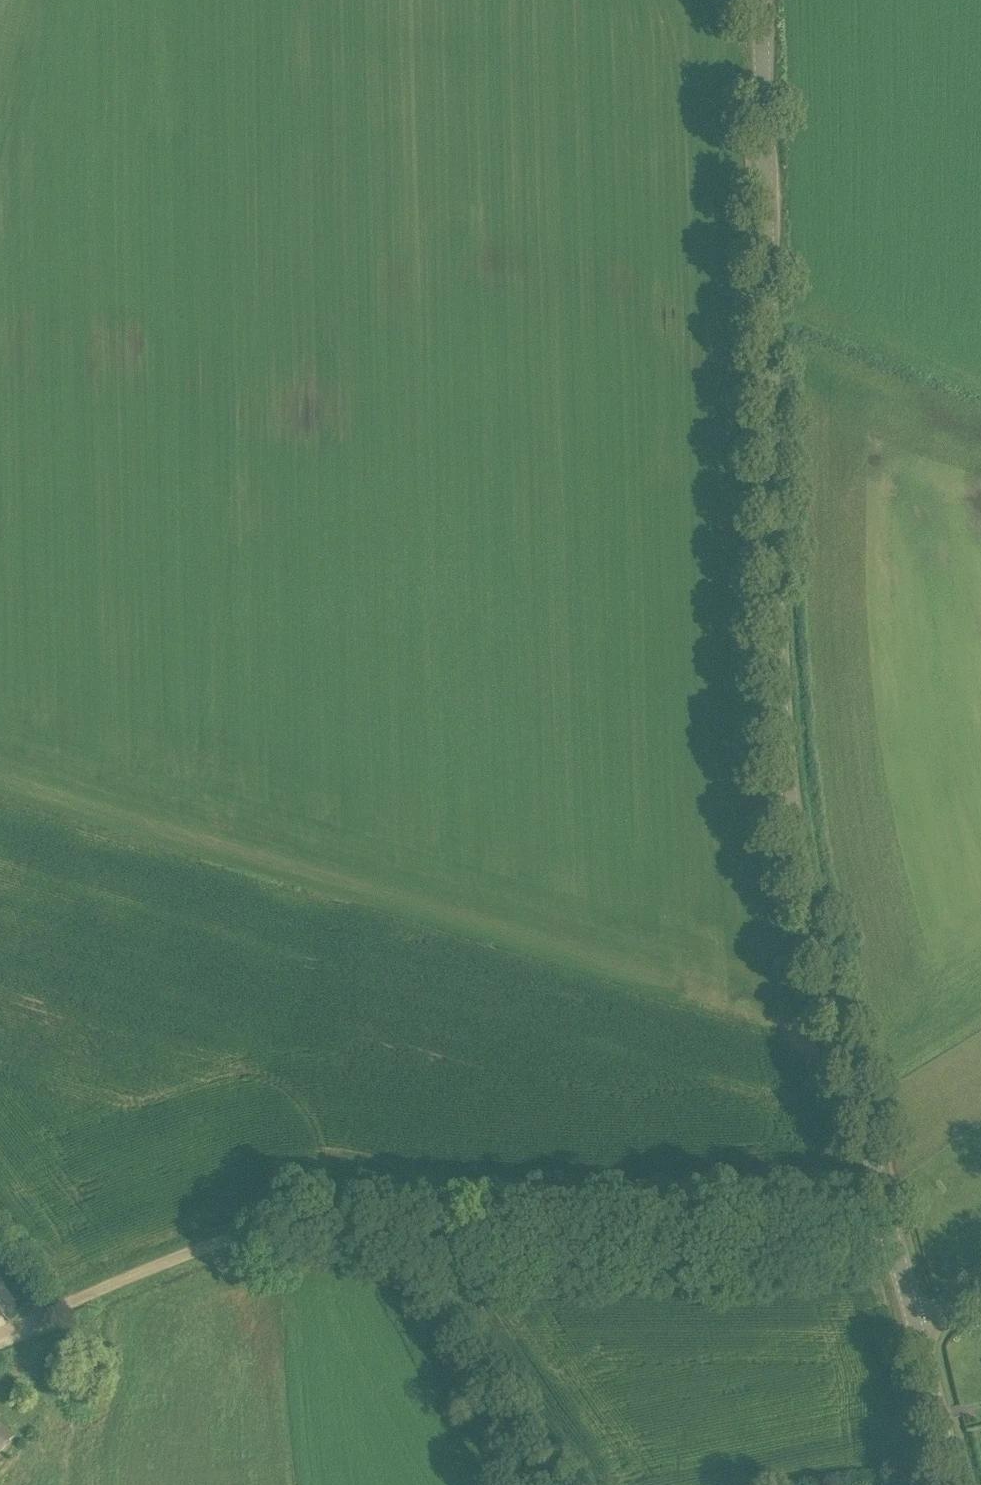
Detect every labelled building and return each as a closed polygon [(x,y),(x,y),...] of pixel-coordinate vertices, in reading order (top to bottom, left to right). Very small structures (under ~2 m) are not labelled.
[(14,1283),(11,1296),(10,1295),(7,1305),(24,1309),(29,1286),(14,1283)] [(14,1435),(0,1424),(0,1452),(14,1435)]
